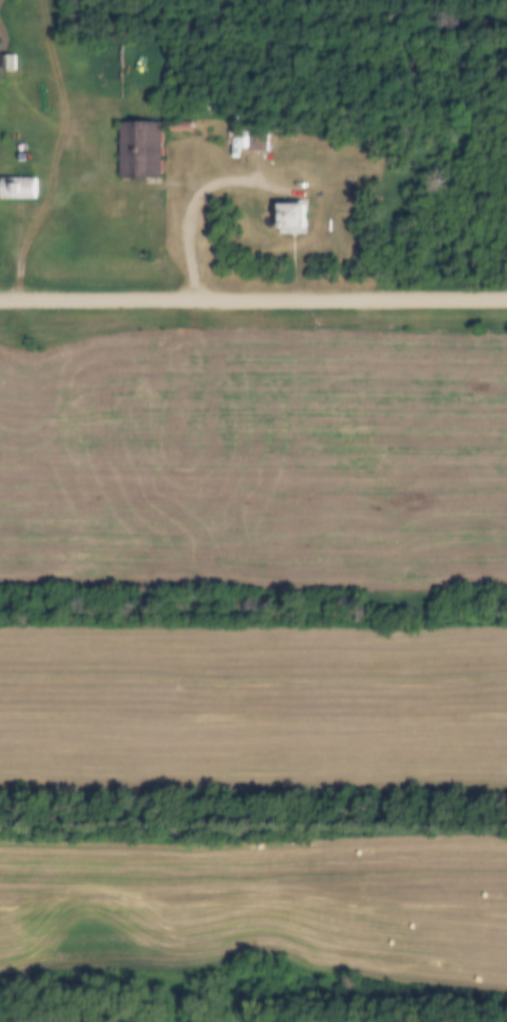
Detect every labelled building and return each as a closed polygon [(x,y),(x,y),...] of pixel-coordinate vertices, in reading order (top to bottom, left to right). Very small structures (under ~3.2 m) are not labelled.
[(15,56),(3,57),(3,72),(16,71),(15,56)] [(117,123),(117,180),(159,180),(158,123),(117,123)] [(0,179),(0,200),(36,200),(36,179),(0,179)] [(304,235),(304,204),(271,204),(271,235),(304,235)]
